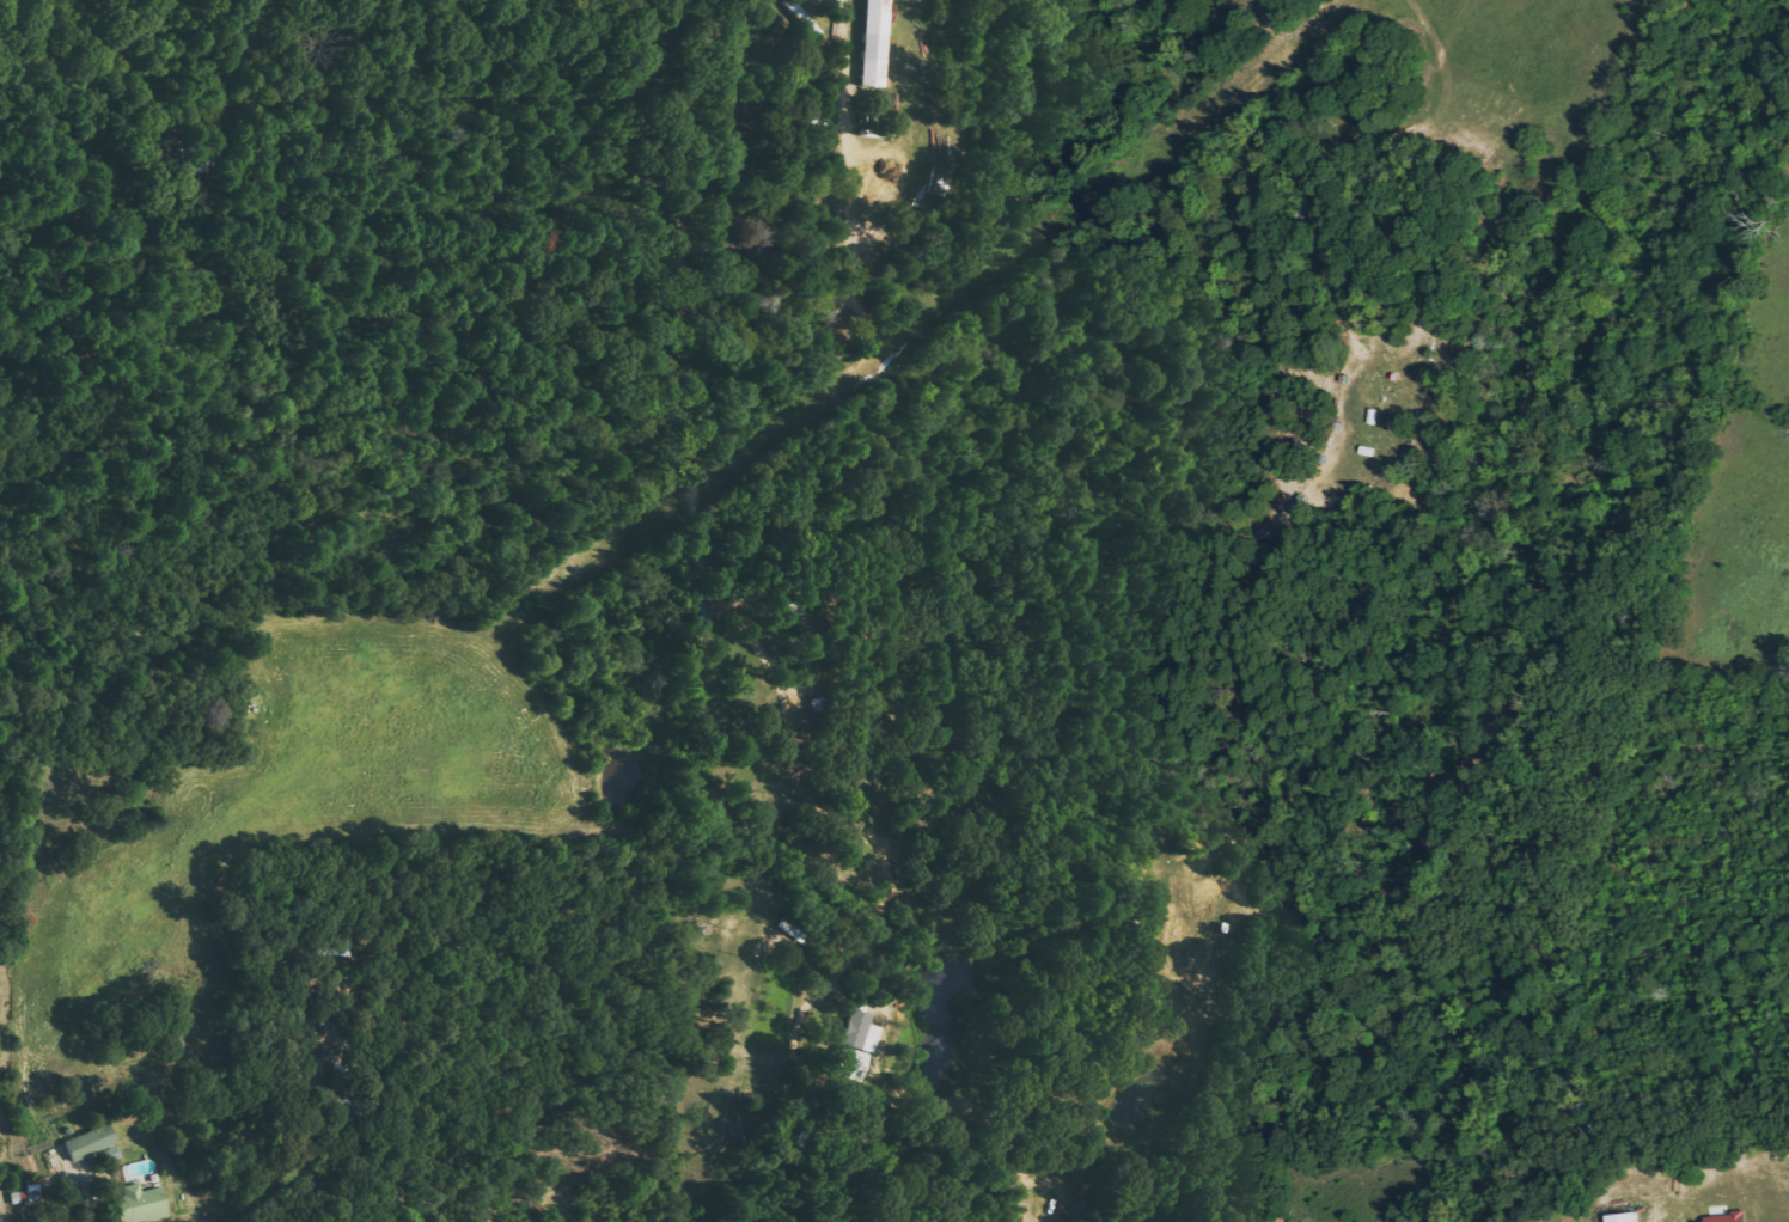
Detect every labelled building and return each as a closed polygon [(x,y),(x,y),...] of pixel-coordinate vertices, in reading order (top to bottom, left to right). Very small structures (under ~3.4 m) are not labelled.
[(859,87),(882,88),(885,0),(862,0),(859,87)] [(877,1027),(868,1025),(871,1015),(848,1009),(832,1075),(863,1083),(877,1027)] [(165,1216),(159,1188),(139,1192),(138,1184),(120,1187),(122,1197),(112,1199),(117,1221),(137,1221),(165,1216)] [(1636,1212),(1606,1215),(1606,1221),(1637,1221),(1636,1212)] [(1707,1216),(1707,1221),(1745,1221),(1744,1213),(1707,1216)]
